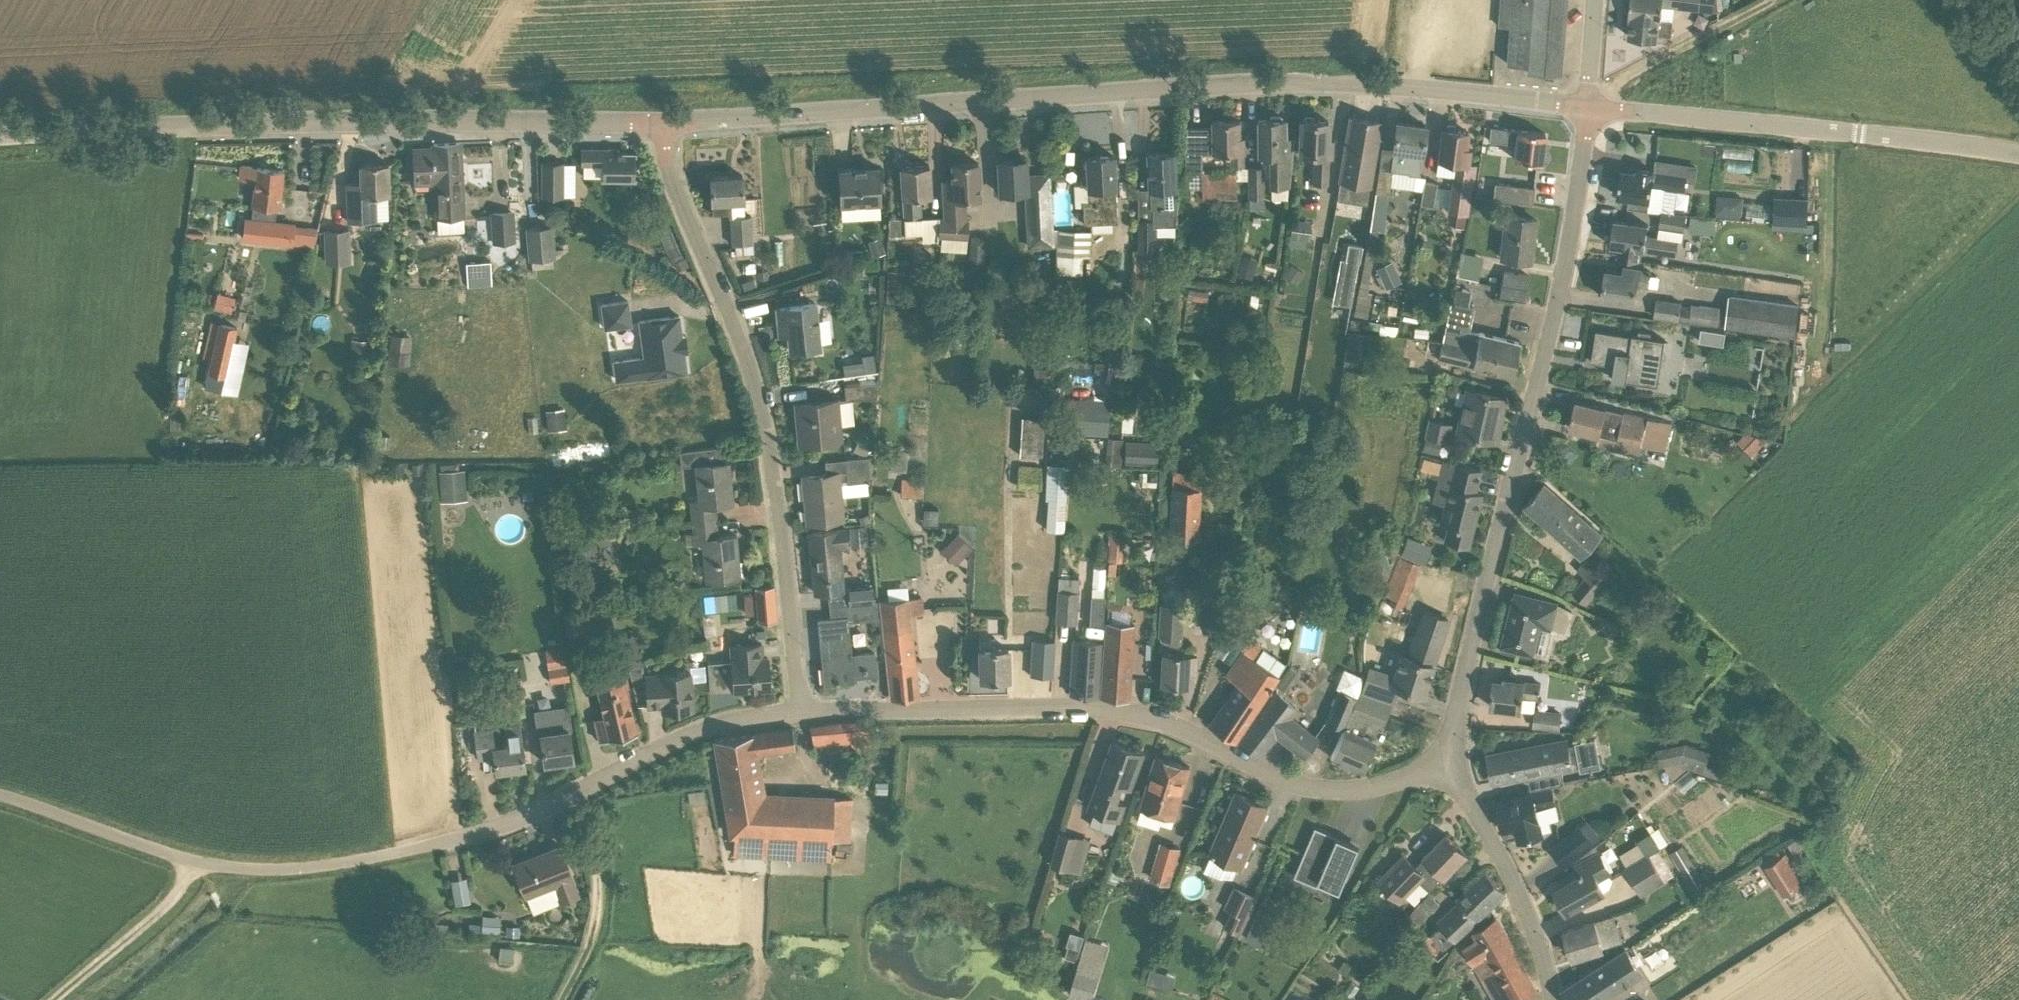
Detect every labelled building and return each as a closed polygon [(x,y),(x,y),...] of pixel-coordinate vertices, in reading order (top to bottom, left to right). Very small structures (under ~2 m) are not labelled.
[(1498,24),(1510,25),(1507,62),(1527,64),(1526,68),(1560,71),(1565,0),(1500,0),(1498,24)] [(1699,9),(1714,10),(1715,0),(1631,0),(1629,16),(1631,16),(1629,35),(1657,39),(1658,33),(1671,34),(1675,6),(1699,9)] [(1284,137),(1284,118),(1281,118),(1281,115),(1270,116),(1270,118),(1258,118),(1259,138),(1261,138),(1261,152),(1270,152),(1270,164),(1269,184),(1290,184),(1294,137),(1284,137)] [(1380,121),(1351,116),(1337,199),(1365,204),(1368,185),(1370,185),(1380,121)] [(1330,137),(1327,137),(1328,120),(1301,118),(1299,152),(1314,152),(1313,183),(1328,183),(1329,153),(1330,153),(1330,137)] [(1185,172),(1185,190),(1235,192),(1236,173),(1203,172),(1203,154),(1212,154),(1212,151),(1231,151),(1231,166),(1242,166),(1243,135),(1238,135),(1238,119),(1212,119),(1212,129),(1187,129),(1185,172)] [(1426,125),(1396,120),(1392,148),(1394,149),(1391,169),(1379,167),(1376,190),(1388,192),(1390,184),(1424,190),(1425,181),(1426,176),(1419,175),(1426,125)] [(1545,132),(1490,125),(1488,138),(1499,140),(1498,144),(1507,145),(1506,157),(1507,157),(1506,169),(1526,171),(1527,159),(1541,161),(1545,132)] [(1470,148),(1466,147),(1468,131),(1443,127),(1438,158),(1436,172),(1454,175),(1450,207),(1468,210),(1475,163),(1467,162),(1470,148)] [(460,141),(434,143),(434,148),(415,149),(417,182),(436,181),(438,218),(464,216),(460,141)] [(635,152),(619,151),(619,147),(581,147),(581,163),(584,163),(584,177),(602,177),(635,177),(635,152)] [(1173,151),(1148,153),(1151,206),(1153,206),(1153,219),(1139,219),(1137,254),(1156,254),(1157,224),(1174,223),(1176,199),(1173,151)] [(1114,154),(1086,156),(1087,183),(1074,184),(1076,206),(1083,205),(1084,223),(1117,221),(1114,154)] [(1026,159),(998,160),(999,193),(1027,191),(1030,244),(1052,243),(1051,232),(1045,232),(1042,190),(1049,190),(1048,174),(1027,175),(1026,159)] [(940,216),(939,234),(967,236),(968,217),(959,217),(958,197),(980,196),(978,161),(952,163),(953,180),(942,180),(944,215),(940,216)] [(377,216),(387,216),(387,193),(389,193),(388,162),(361,163),(361,182),(348,182),(348,222),(377,221),(377,216)] [(563,162),(543,162),(543,186),(543,197),(563,196),(563,186),(563,162)] [(296,207),(279,205),(283,169),(242,164),(240,176),(256,178),(248,223),(272,227),(270,243),(287,246),(288,237),(290,238),(296,207)] [(940,216),(940,214),(922,216),(921,196),(931,196),(929,164),(901,165),(904,217),(889,219),(888,234),(922,231),(923,239),(939,238),(939,234),(940,216)] [(1249,165),(1249,197),(1264,197),(1264,166),(1249,165)] [(878,166),(839,169),(842,219),(861,218),(860,202),(880,201),(878,166)] [(1685,190),(1687,175),(1654,171),(1654,170),(1638,168),(1637,171),(1621,169),(1617,195),(1630,197),(1629,203),(1662,208),(1666,187),(1685,190)] [(736,199),(744,199),(743,174),(710,176),(713,213),(737,211),(736,199)] [(1493,199),(1533,204),(1535,186),(1495,182),(1493,199)] [(1390,194),(1376,192),(1371,228),(1385,230),(1390,194)] [(1731,199),(1721,198),(1719,212),(1742,215),(1744,197),(1731,196),(1731,199)] [(1789,197),(1788,209),(1774,209),(1774,221),(1807,223),(1809,199),(1789,197)] [(512,211),(492,212),(494,243),(514,242),(512,211)] [(1688,215),(1663,211),(1661,226),(1685,230),(1688,215)] [(1464,228),(1466,213),(1458,212),(1455,230),(1461,230),(1461,227),(1464,228)] [(1535,217),(1506,214),(1501,258),(1530,261),(1535,217)] [(1691,229),(1716,230),(1717,215),(1692,214),(1691,229)] [(753,215),(732,216),(732,243),(753,243),(753,215)] [(1639,260),(1640,249),(1644,250),(1644,249),(1659,251),(1676,254),(1679,240),(1646,235),(1648,224),(1614,219),(1610,245),(1620,246),(1619,257),(1639,260)] [(660,235),(673,230),(674,229),(670,220),(656,226),(660,235)] [(1312,226),(1293,223),(1290,236),(1310,240),(1312,226)] [(310,226),(308,226),(306,245),(314,246),(316,227),(310,226)] [(551,226),(528,228),(531,260),(553,258),(551,226)] [(1378,231),(1369,229),(1360,282),(1359,282),(1353,314),(1368,316),(1372,292),(1368,291),(1378,231)] [(350,230),(328,231),(329,263),(352,261),(350,230)] [(1091,231),(1058,230),(1056,255),(1057,255),(1056,272),(1082,273),(1082,256),(1091,256),(1091,231)] [(880,234),(868,239),(873,255),(886,251),(880,234)] [(1341,257),(1336,282),(1354,286),(1359,261),(1360,261),(1361,255),(1363,245),(1348,242),(1347,252),(1345,258),(1341,257)] [(986,248),(970,246),(968,268),(984,270),(986,248)] [(1463,251),(1460,275),(1481,277),(1483,253),(1463,251)] [(690,266),(686,257),(675,263),(679,271),(690,266)] [(1242,258),(1238,273),(1252,278),(1257,263),(1242,258)] [(491,260),(466,262),(468,286),(492,285),(491,260)] [(1392,260),(1376,268),(1385,288),(1402,280),(1392,260)] [(1284,275),(1297,283),(1305,272),(1291,263),(1284,275)] [(1650,271),(1639,269),(1639,268),(1625,266),(1624,272),(1606,269),(1602,295),(1635,301),(1637,285),(1648,287),(1650,271)] [(851,276),(863,276),(863,268),(851,268),(851,276)] [(768,270),(756,271),(757,279),(769,279),(768,270)] [(905,270),(888,270),(887,301),(899,302),(900,290),(904,290),(905,270)] [(1528,274),(1504,270),(1499,295),(1524,299),(1528,274)] [(1209,292),(1189,288),(1187,298),(1208,302),(1209,292)] [(211,289),(208,304),(233,308),(236,293),(211,289)] [(1798,305),(1730,297),(1728,311),(1659,300),(1655,315),(1727,324),(1727,325),(1794,334),(1798,305)] [(629,300),(602,304),(605,327),(632,324),(629,300)] [(1519,341),(1480,332),(1480,333),(1469,330),(1474,306),(1450,301),(1438,357),(1511,374),(1519,341)] [(816,302),(776,306),(778,324),(787,323),(790,349),(821,346),(816,302)] [(1258,310),(1241,307),(1238,328),(1255,330),(1258,310)] [(645,357),(615,361),(618,380),(687,371),(684,351),(688,350),(686,334),(682,335),(679,315),(640,320),(645,357)] [(236,326),(212,320),(207,341),(216,343),(212,360),(202,358),(200,368),(210,370),(206,385),(222,389),(236,326)] [(1429,329),(1415,327),(1414,336),(1428,337),(1429,329)] [(1726,331),(1701,327),(1699,340),(1724,344),(1726,331)] [(1661,365),(1665,339),(1651,337),(1651,332),(1639,329),(1638,334),(1632,334),(1632,335),(1596,329),(1591,361),(1614,365),(1612,378),(1626,381),(1627,379),(1648,383),(1651,364),(1661,365)] [(1348,331),(1347,340),(1362,342),(1363,333),(1358,332),(1348,331)] [(413,335),(392,333),(388,363),(409,365),(413,335)] [(350,359),(370,360),(371,340),(352,338),(350,359)] [(862,353),(863,360),(864,372),(877,370),(874,352),(862,353)] [(878,381),(845,384),(846,398),(877,395),(878,381)] [(1500,424),(1497,423),(1504,396),(1467,388),(1457,430),(1496,440),(1500,424)] [(1063,397),(1061,432),(1108,434),(1109,400),(1063,397)] [(837,398),(796,402),(799,442),(841,438),(837,398)] [(1673,424),(1648,418),(1576,399),(1569,426),(1600,434),(1598,445),(1638,455),(1641,444),(1666,450),(1673,424)] [(547,409),(549,430),(567,428),(565,407),(547,409)] [(1110,412),(1110,421),(1120,421),(1120,413),(1110,412)] [(1132,431),(1133,414),(1123,413),(1122,431),(1132,431)] [(1046,417),(1023,416),(1021,454),(1043,456),(1046,417)] [(1450,424),(1429,419),(1425,435),(1446,440),(1450,424)] [(1738,441),(1753,456),(1767,441),(1765,439),(1745,433),(1738,441)] [(382,434),(381,446),(389,447),(391,435),(382,434)] [(1441,440),(1426,436),(1423,449),(1438,453),(1441,440)] [(871,442),(858,437),(853,450),(866,455),(871,442)] [(1106,465),(1117,466),(1119,437),(1108,437),(1106,465)] [(1159,442),(1124,441),(1123,463),(1158,465),(1159,442)] [(694,522),(717,520),(715,503),(733,502),(730,460),(722,461),(723,446),(680,451),(682,466),(696,465),(699,498),(691,499),(694,522)] [(908,450),(892,449),(891,468),(906,469),(908,450)] [(868,455),(845,457),(847,481),(870,479),(870,477),(873,477),(874,456),(868,456),(868,455)] [(1042,460),(1020,458),(1018,489),(1041,489),(1042,460)] [(1442,458),(1431,501),(1444,504),(1440,520),(1450,522),(1446,540),(1447,540),(1466,545),(1480,491),(1474,489),(1479,467),(1460,462),(1442,458)] [(423,463),(413,463),(413,472),(423,472),(423,463)] [(1068,477),(1080,478),(1081,467),(1048,464),(1046,499),(1049,499),(1046,529),(1064,530),(1068,477)] [(1147,480),(1157,480),(1157,471),(1147,470),(1147,480)] [(843,518),(838,471),(827,472),(803,474),(807,522),(843,518)] [(1201,472),(1174,471),(1171,539),(1198,540),(1201,472)] [(441,476),(441,494),(468,492),(467,474),(445,476),(441,476)] [(922,478),(902,478),(901,494),(922,495),(922,478)] [(1544,482),(1524,505),(1583,556),(1603,533),(1544,482)] [(1323,500),(1334,502),(1338,486),(1327,484),(1323,500)] [(923,522),(938,523),(939,508),(923,507),(923,522)] [(868,514),(859,516),(861,523),(870,521),(868,514)] [(717,520),(694,522),(696,544),(704,543),(707,578),(741,575),(737,534),(718,536),(717,520)] [(850,526),(852,546),(869,544),(867,524),(850,526)] [(839,544),(847,544),(845,528),(810,531),(816,591),(844,589),(839,544)] [(958,533),(941,550),(956,564),(972,547),(958,533)] [(1122,561),(1123,536),(1110,535),(1108,560),(1122,561)] [(1421,543),(1407,537),(1401,553),(1421,560),(1424,552),(1419,550),(1421,543)] [(1365,545),(1375,572),(1390,566),(1379,539),(1365,545)] [(870,562),(869,548),(860,549),(864,586),(847,588),(849,603),(850,603),(874,600),(870,562)] [(1383,599),(1403,607),(1421,564),(1400,555),(1383,599)] [(1608,579),(1594,568),(1587,576),(1601,588),(1608,579)] [(774,583),(773,583),(756,585),(756,593),(758,612),(758,620),(776,618),(774,583)] [(1093,587),(1092,596),(1105,597),(1106,588),(1093,587)] [(1077,591),(1058,590),(1056,621),(1076,622),(1077,591)] [(911,613),(923,612),(921,595),(911,596),(882,599),(881,599),(891,697),(919,695),(911,613)] [(1559,601),(1535,595),(1531,608),(1512,603),(1501,646),(1533,654),(1534,653),(1545,656),(1551,653),(1555,633),(1552,628),(1559,601)] [(852,619),(879,616),(877,600),(874,600),(850,603),(852,619)] [(1105,602),(1092,601),(1091,621),(1104,622),(1105,602)] [(1193,647),(1182,646),(1183,638),(1181,638),(1183,606),(1163,605),(1160,651),(1163,652),(1161,683),(1188,684),(1188,670),(1195,671),(1197,652),(1192,652),(1193,647)] [(1408,649),(1437,660),(1453,616),(1424,606),(1408,649)] [(828,663),(823,663),(825,682),(853,679),(853,675),(876,673),(874,651),(850,653),(847,615),(824,618),(828,663)] [(1134,623),(1107,620),(1101,696),(1128,699),(1134,623)] [(719,637),(705,638),(706,651),(720,650),(719,637)] [(1008,647),(993,647),(993,637),(980,637),(981,678),(1009,677),(1008,647)] [(1286,661),(1250,637),(1225,673),(1237,681),(1209,723),(1234,740),(1286,661)] [(1055,639),(1033,638),(1031,674),(1053,676),(1055,639)] [(1101,641),(1076,639),(1071,693),(1098,695),(1101,641)] [(768,656),(763,657),(762,642),(731,645),(734,689),(770,687),(768,656)] [(564,648),(545,651),(550,681),(569,678),(564,648)] [(1433,665),(1408,656),(1401,654),(1394,673),(1369,665),(1361,690),(1394,702),(1399,683),(1424,692),(1433,665)] [(644,659),(629,659),(629,671),(644,671),(644,659)] [(1286,688),(1301,667),(1292,661),(1277,682),(1286,688)] [(621,667),(595,674),(605,716),(595,718),(600,740),(637,732),(621,667)] [(691,672),(646,675),(648,706),(662,705),(663,710),(693,708),(691,672)] [(521,678),(498,681),(502,705),(525,702),(521,678)] [(1541,682),(1504,678),(1504,681),(1494,679),(1491,705),(1521,709),(1523,694),(1539,696),(1541,682)] [(1289,715),(1297,706),(1278,690),(1238,739),(1258,756),(1276,733),(1304,755),(1318,738),(1289,715)] [(1356,696),(1340,690),(1327,721),(1343,728),(1356,696)] [(1353,729),(1358,717),(1381,727),(1391,704),(1361,690),(1341,734),(1331,756),(1362,770),(1376,739),(1353,729)] [(569,704),(535,709),(538,733),(541,733),(545,762),(573,758),(569,728),(572,728),(569,704)] [(1562,711),(1535,708),(1533,726),(1560,729),(1562,711)] [(1404,725),(1392,720),(1389,727),(1391,734),(1399,738),(1404,725)] [(870,721),(846,721),(844,721),(811,725),(814,743),(850,738),(852,746),(873,742),(870,721)] [(517,724),(504,726),(506,745),(493,746),(491,728),(475,730),(479,758),(495,756),(496,769),(525,765),(522,742),(520,742),(517,724)] [(795,746),(792,728),(715,738),(731,833),(734,834),(733,852),(830,857),(831,838),(849,839),(851,796),(764,791),(756,751),(795,746)] [(1569,739),(1488,754),(1493,781),(1574,766),(1573,762),(1579,761),(1582,771),(1602,767),(1596,738),(1576,742),(1576,744),(1570,746),(1569,739)] [(1116,781),(1131,786),(1144,751),(1114,740),(1090,806),(1120,817),(1125,802),(1110,796),(1116,781)] [(1711,750),(1686,742),(1679,764),(1704,773),(1711,750)] [(1190,765),(1158,756),(1143,805),(1175,815),(1190,765)] [(1722,769),(1707,764),(1703,774),(1719,779),(1722,769)] [(887,793),(887,785),(887,781),(876,781),(875,787),(875,793),(887,793)] [(1536,807),(1555,802),(1552,789),(1497,801),(1503,829),(1516,826),(1519,839),(1542,834),(1536,807)] [(1268,805),(1237,792),(1227,814),(1210,853),(1212,853),(1206,870),(1221,876),(1235,876),(1240,865),(1243,866),(1268,805)] [(1588,821),(1580,827),(1593,843),(1593,844),(1601,837),(1588,821)] [(1295,875),(1317,885),(1318,885),(1320,881),(1341,889),(1358,847),(1360,844),(1316,825),(1295,875)] [(1579,826),(1552,847),(1565,865),(1593,843),(1580,827),(1579,826)] [(1089,840),(1063,832),(1053,861),(1079,869),(1089,840)] [(1467,852),(1447,833),(1417,864),(1406,854),(1380,879),(1400,899),(1419,879),(1430,891),(1467,852)] [(1179,848),(1162,842),(1152,876),(1169,881),(1179,848)] [(1620,854),(1627,866),(1647,854),(1640,842),(1620,854)] [(571,875),(573,874),(561,844),(514,863),(526,892),(533,910),(578,893),(571,875)] [(1683,845),(1670,852),(1695,896),(1709,888),(1683,845)] [(1650,853),(1657,866),(1665,879),(1674,874),(1658,848),(1650,853)] [(1604,890),(1598,879),(1611,872),(1600,852),(1576,865),(1582,875),(1555,889),(1566,911),(1604,890)] [(1649,852),(1647,854),(1625,867),(1633,880),(1657,866),(1650,853),(1649,852)] [(1768,867),(1784,893),(1800,884),(1784,857),(1768,867)] [(1641,894),(1665,879),(1657,866),(1633,880),(1641,894)] [(1506,891),(1487,869),(1457,898),(1463,905),(1432,935),(1445,949),(1456,938),(1506,891)] [(1121,873),(1112,870),(1108,881),(1117,885),(1121,873)] [(453,877),(455,901),(471,899),(468,875),(453,877)] [(1440,902),(1430,891),(1411,913),(1420,921),(1440,902)] [(1248,913),(1233,907),(1224,924),(1240,931),(1248,913)] [(1614,914),(1564,929),(1573,956),(1622,941),(1614,914)] [(501,916),(483,915),(482,932),(500,933),(501,916)] [(1245,934),(1257,939),(1265,920),(1253,915),(1245,934)] [(1474,931),(1479,939),(1466,947),(1497,999),(1525,999),(1538,992),(1496,918),(1474,931)] [(521,925),(507,925),(506,935),(520,936),(521,925)] [(1081,949),(1069,945),(1066,956),(1077,960),(1081,949)] [(1627,949),(1562,990),(1568,999),(1601,999),(1642,974),(1627,949)] [(1100,969),(1079,961),(1070,992),(1090,999),(1100,969)] [(1165,972),(1152,968),(1148,982),(1161,986),(1165,972)]
